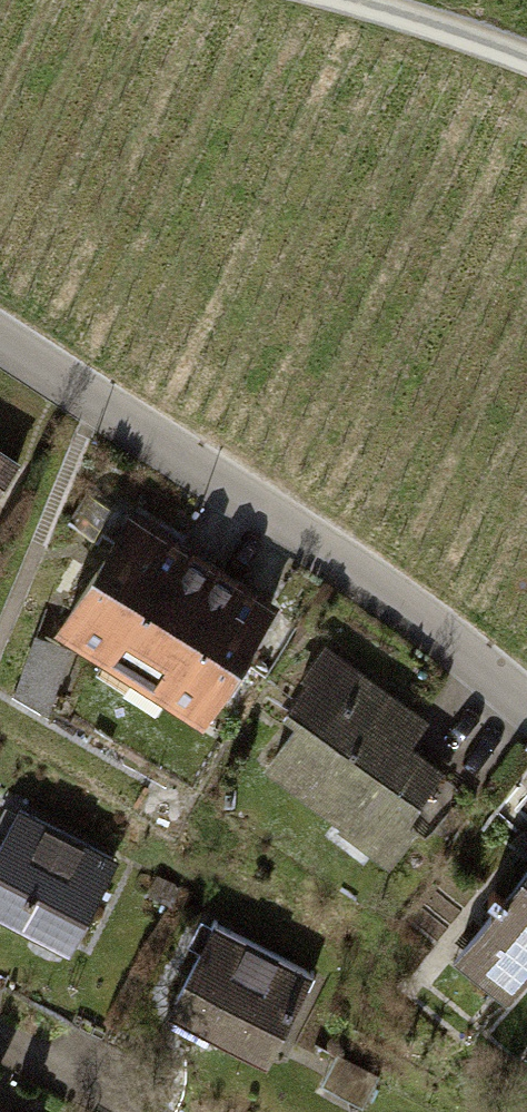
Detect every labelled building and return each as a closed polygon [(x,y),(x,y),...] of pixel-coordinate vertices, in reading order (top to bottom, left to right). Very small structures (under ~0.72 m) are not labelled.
[(14,458),(0,449),(0,480),(14,458)] [(206,558),(124,506),(47,628),(199,723),(276,601),(206,558)] [(428,719),(322,647),(284,702),(300,713),(264,767),(390,852),(445,770),(410,746),(428,719)] [(16,804),(5,824),(0,834),(0,916),(67,952),(117,858),(16,804)] [(510,888),(498,878),(492,885),(507,898),(461,951),(507,991),(526,968),(526,869),(510,888)] [(313,974),(211,922),(198,948),(165,1012),(266,1064),(313,974)]
